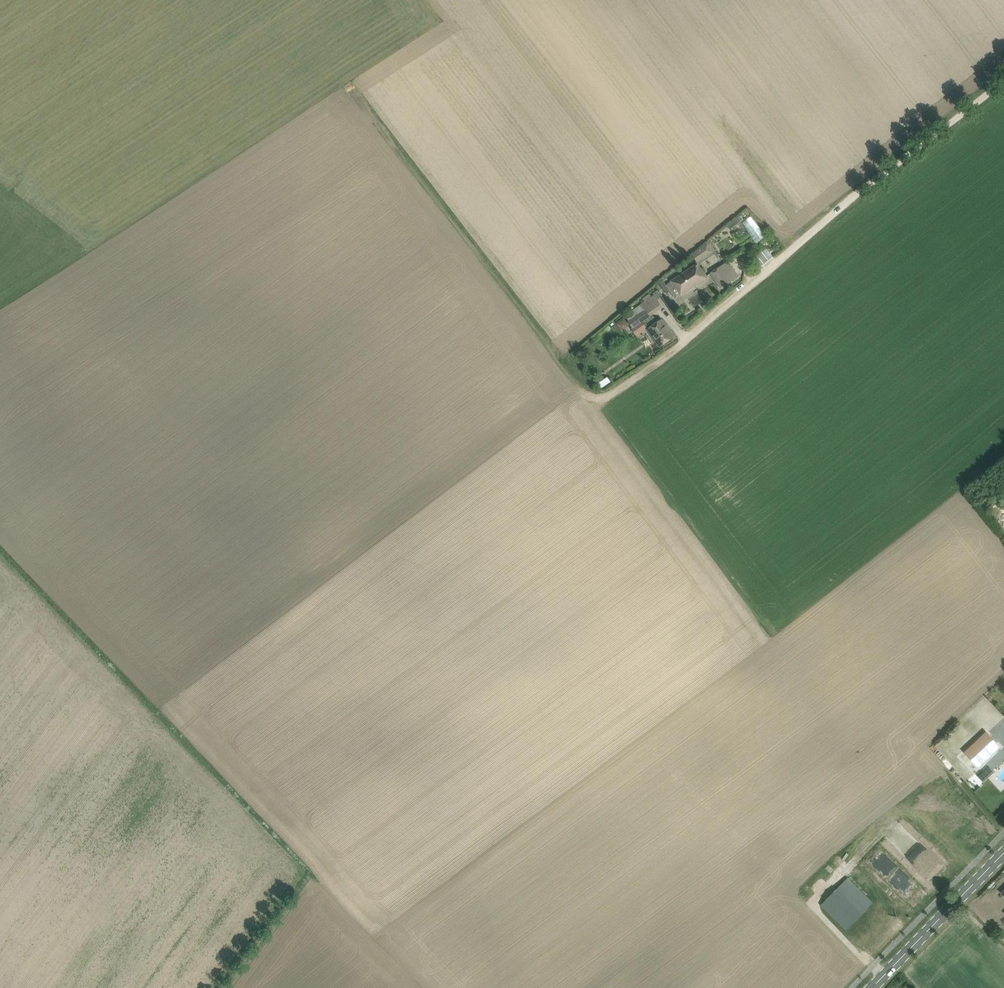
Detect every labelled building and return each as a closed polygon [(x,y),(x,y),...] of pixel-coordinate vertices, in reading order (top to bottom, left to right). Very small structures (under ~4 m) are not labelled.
[(692,255),(696,263),(712,252),(706,245),(692,255)] [(720,267),(711,273),(721,288),(730,282),(739,276),(729,261),(720,267)] [(669,284),(671,288),(675,286),(681,295),(706,278),(707,278),(696,263),(671,279),(672,282),(669,284)] [(646,310),(629,321),(634,328),(644,321),(651,316),(646,310)] [(662,318),(647,329),(659,346),(673,336),(675,335),(672,331),(662,318)] [(627,327),(625,319),(618,321),(620,329),(627,327)] [(986,732),(965,752),(978,767),(1000,747),(986,732)] [(821,905),(847,930),(873,903),(848,878),(821,905)]
